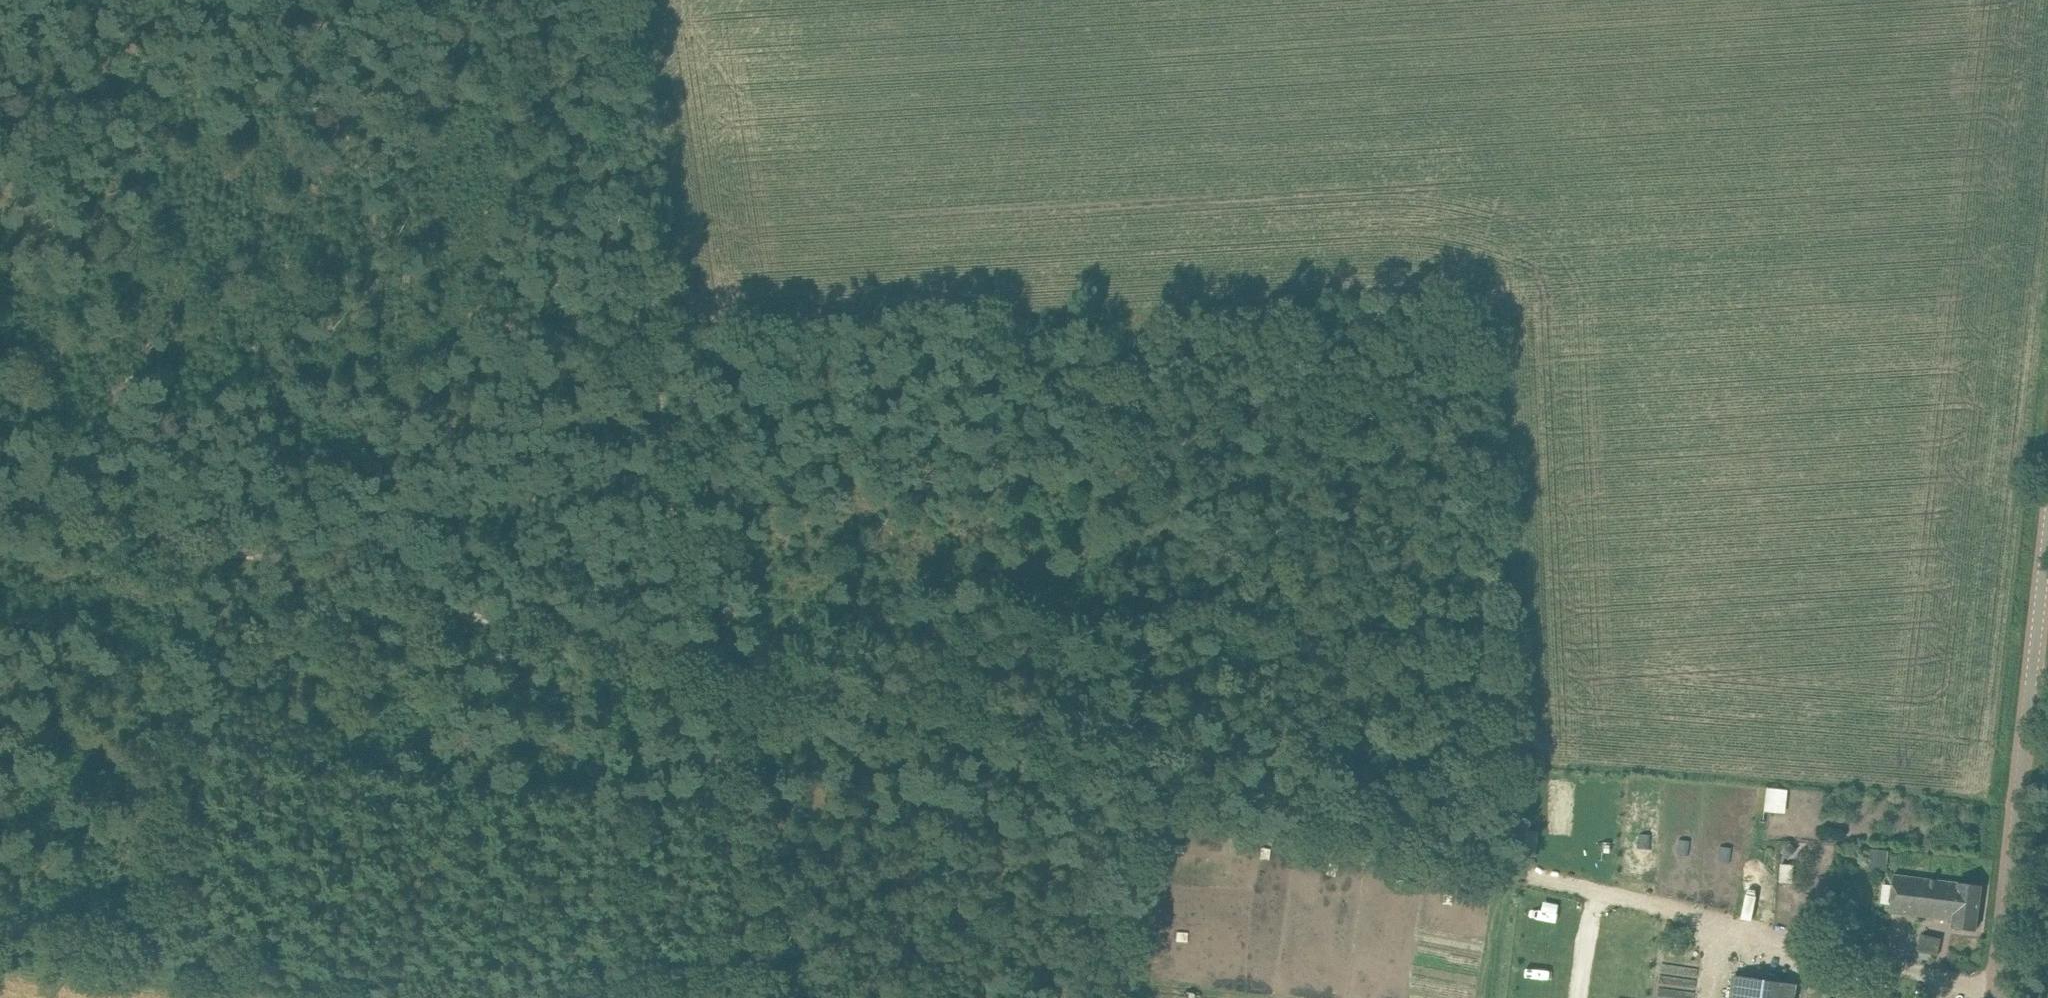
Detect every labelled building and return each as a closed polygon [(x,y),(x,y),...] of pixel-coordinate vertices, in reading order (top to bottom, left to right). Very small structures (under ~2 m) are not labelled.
[(1785,812),(1789,788),(1767,784),(1763,809),(1785,812)] [(1792,843),(1783,852),(1789,858),(1798,849),(1792,843)] [(1870,847),(1868,866),(1886,867),(1888,848),(1870,847)] [(1781,863),(1780,881),(1793,882),(1794,864),(1781,863)] [(1952,928),(1976,931),(1982,885),(1962,883),(1959,882),(1959,883),(1894,874),(1889,912),(1953,919),(1952,928)] [(1921,933),(1918,950),(1937,953),(1940,936),(1921,933)] [(1730,997),(1794,997),(1796,984),(1734,975),(1730,997)]
